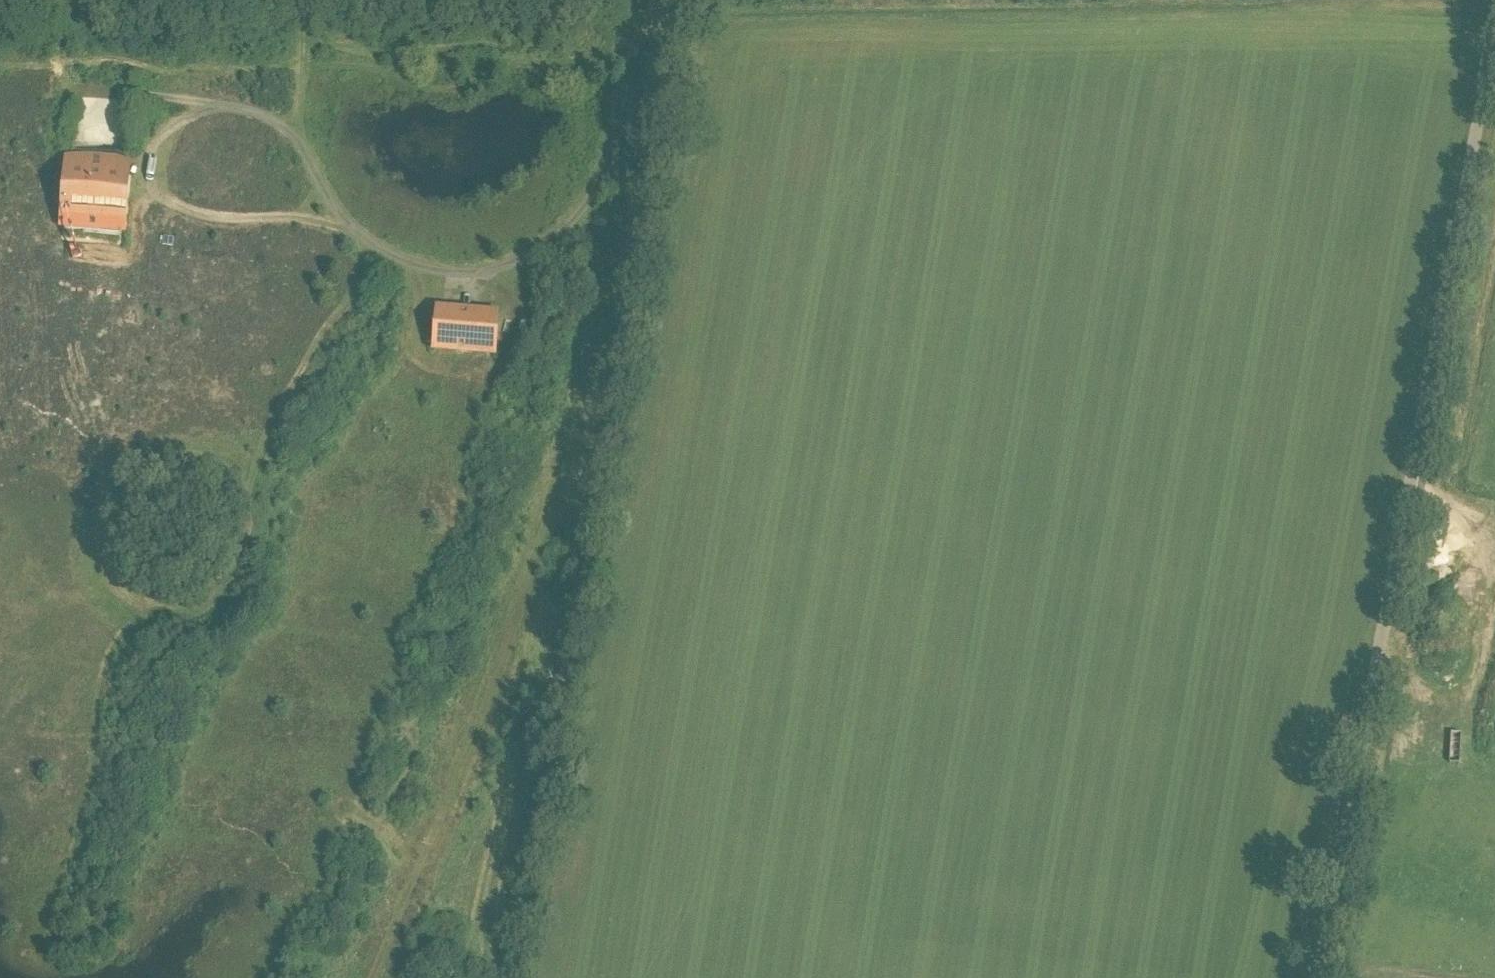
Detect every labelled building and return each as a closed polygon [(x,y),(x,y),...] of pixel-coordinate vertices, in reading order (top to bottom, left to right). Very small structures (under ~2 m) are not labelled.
[(71,167),(67,221),(84,222),(84,227),(102,228),(102,224),(120,225),(124,172),(107,170),(107,166),(89,164),(89,169),(71,167)] [(500,312),(436,308),(433,352),(497,356),(500,312)]
